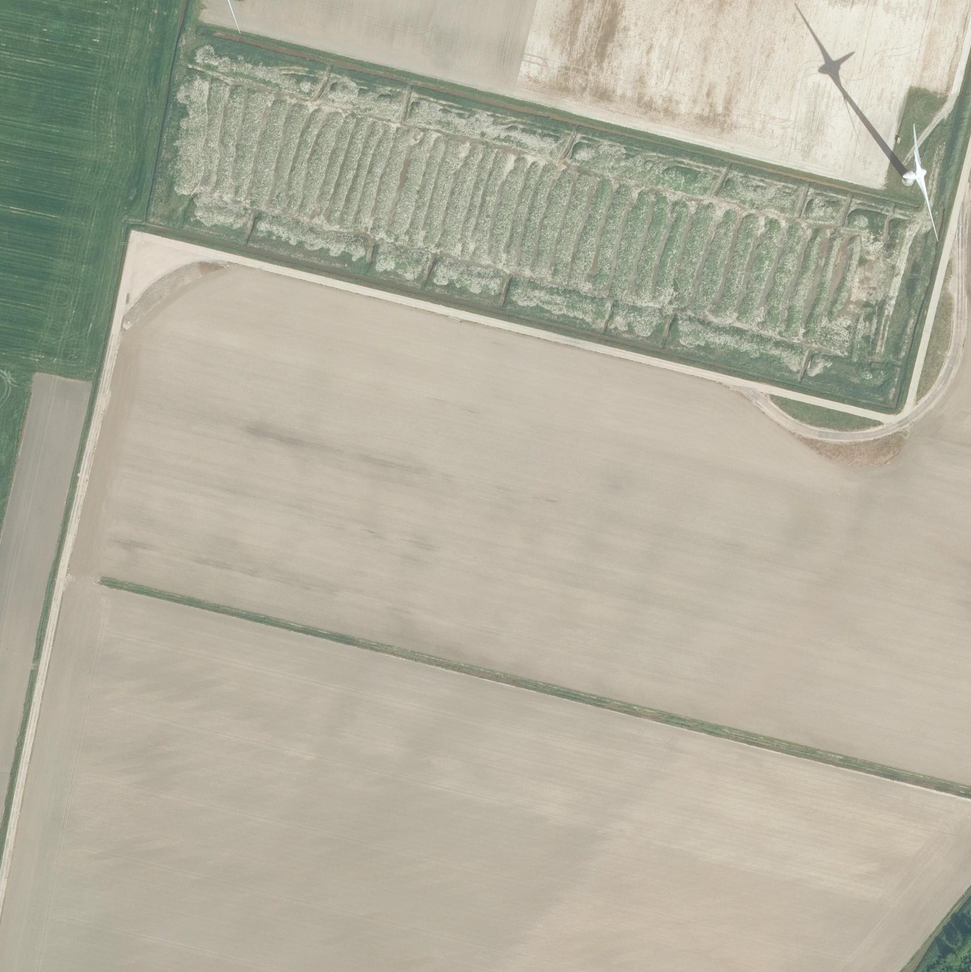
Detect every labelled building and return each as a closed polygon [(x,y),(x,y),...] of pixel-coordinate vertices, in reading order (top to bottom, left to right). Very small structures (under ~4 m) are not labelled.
[(913,180),(913,179),(913,178),(912,178),(912,177),(911,176),(910,176),(909,176),(908,176),(907,176),(906,177),(905,177),(905,178),(905,179),(905,180),(905,181),(905,182),(905,183),(906,183),(906,184),(907,184),(908,184),(908,185),(909,185),(910,184),(911,184),(912,184),(912,183),(913,183),(913,182),(913,181),(913,180)]
